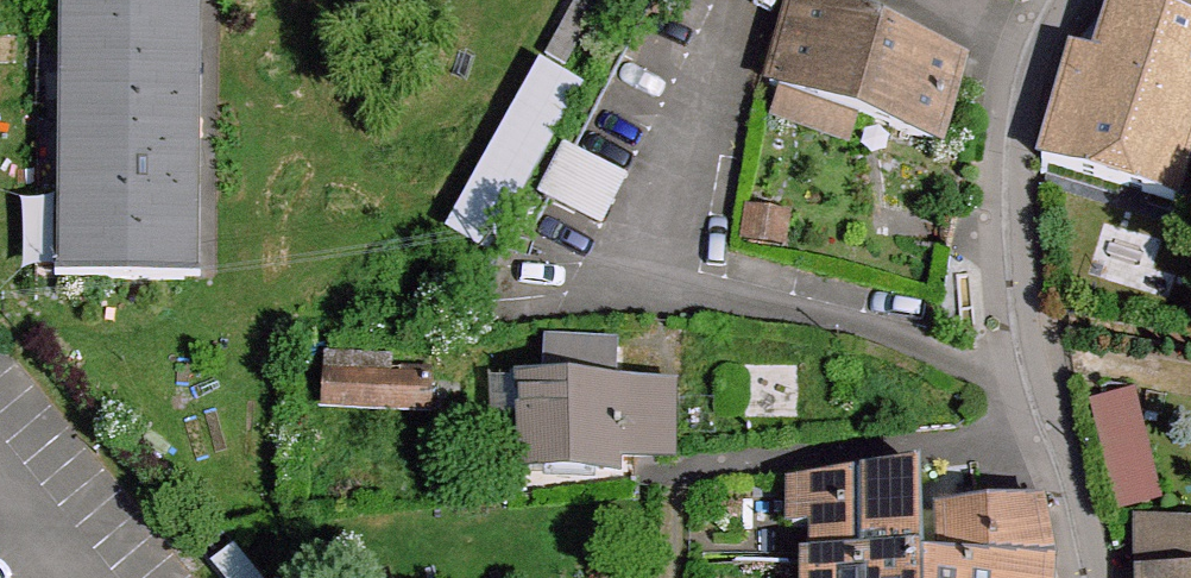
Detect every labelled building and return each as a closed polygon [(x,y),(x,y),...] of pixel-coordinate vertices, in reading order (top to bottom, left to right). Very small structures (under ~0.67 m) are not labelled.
[(60,274),(196,274),(198,0),(61,0),(60,274)] [(766,85),(782,90),(772,116),(846,142),(854,119),(937,146),(959,64),(827,11),(831,0),(795,0),(766,85)] [(1037,161),(1173,203),(1187,155),(1190,157),(1190,28),(1108,3),(1092,58),(1070,51),(1037,161)] [(513,247),(584,68),(538,49),(467,229),(513,247)] [(576,137),(551,187),(612,217),(637,168),(576,137)] [(789,214),(748,208),(744,238),(785,244),(789,214)] [(544,382),(522,382),(521,471),(620,472),(620,456),(675,457),(676,384),(619,383),(619,339),(544,338),(544,382)] [(324,371),(323,407),(430,411),(431,375),(324,371)] [(1136,392),(1095,403),(1121,508),(1163,497),(1136,392)] [(1048,561),(1040,506),(944,516),(945,569),(921,564),(921,474),(794,487),(793,522),(820,520),(821,564),(810,561),(810,577),(1047,577),(1048,561)] [(1143,519),(1145,577),(1190,577),(1190,524),(1143,519)]
